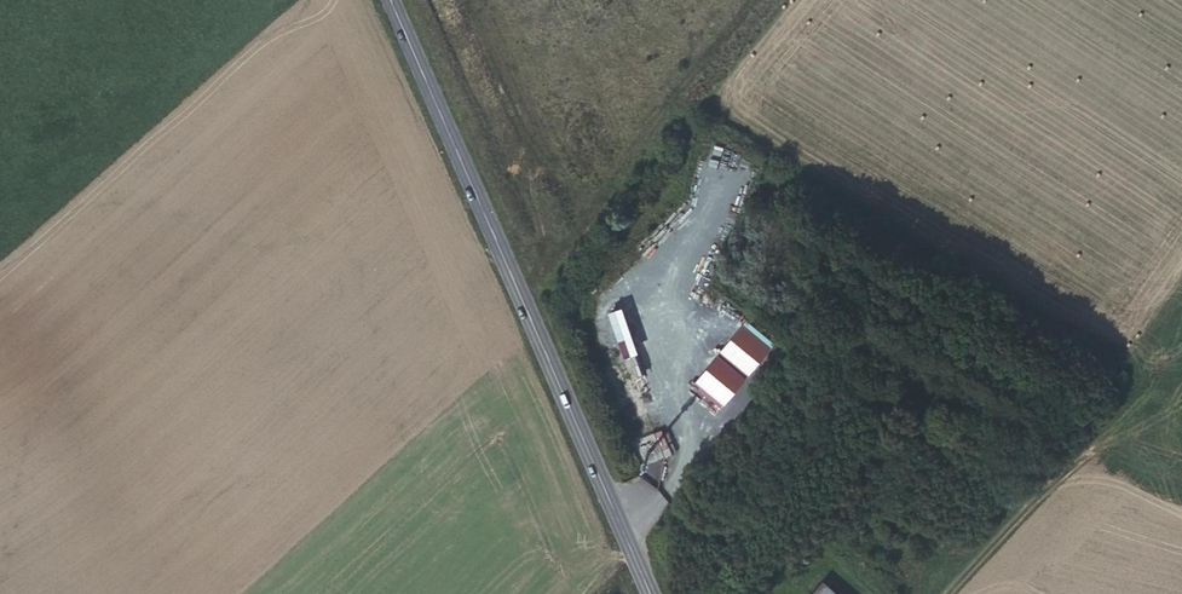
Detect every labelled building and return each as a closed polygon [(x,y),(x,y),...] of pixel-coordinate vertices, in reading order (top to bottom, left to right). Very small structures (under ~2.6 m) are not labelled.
[(817,593),(857,593),(835,574),(817,593)]
